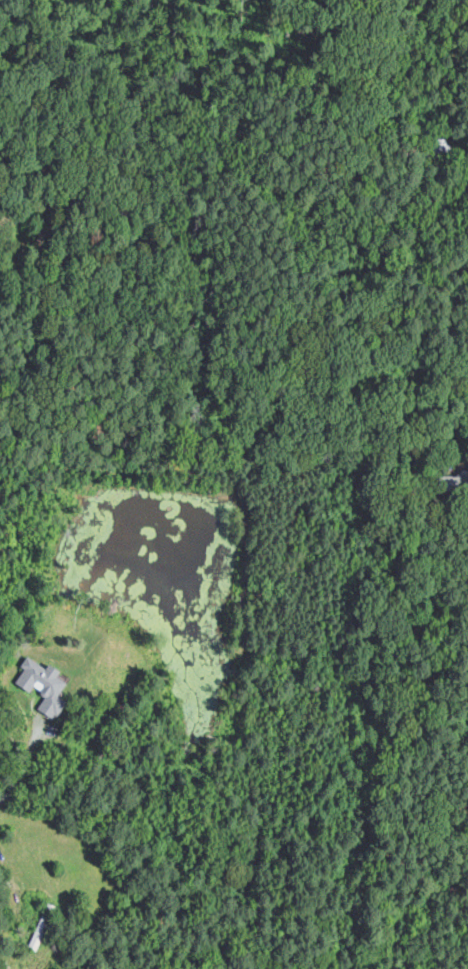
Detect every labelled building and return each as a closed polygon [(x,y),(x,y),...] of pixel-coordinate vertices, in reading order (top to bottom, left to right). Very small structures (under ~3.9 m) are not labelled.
[(24,655),(68,677),(56,699),(66,704),(58,720),(35,708),(41,695),(31,689),(28,694),(9,684),(24,655)]
